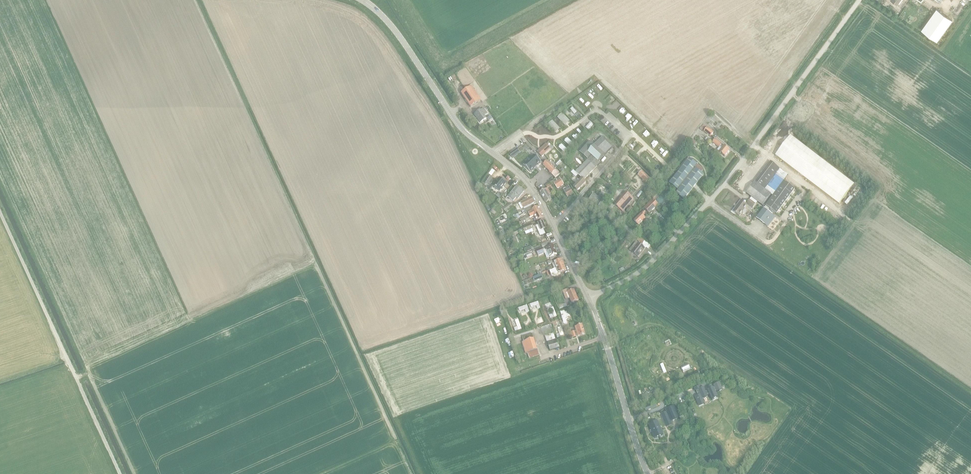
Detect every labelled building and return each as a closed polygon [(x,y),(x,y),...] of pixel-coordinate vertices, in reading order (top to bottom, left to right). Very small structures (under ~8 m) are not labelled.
[(936,9),(921,30),(936,41),(952,20),(936,9)] [(461,93),(470,107),(481,100),(471,86),(461,93)] [(474,115),(479,124),(486,120),(484,117),(487,115),(483,109),(474,115)] [(704,131),(710,136),(714,132),(707,127),(704,131)] [(775,156),(839,204),(854,184),(790,136),(775,156)] [(588,161),(596,168),(601,163),(599,162),(605,156),(604,155),(612,147),(602,137),(594,145),(590,141),(580,152),(587,159),(587,160),(588,161)] [(719,152),(725,156),(730,150),(715,139),(712,142),(719,148),(717,150),(719,152)] [(537,152),(542,156),(550,148),(546,143),(537,152)] [(523,165),(530,172),(541,162),(534,155),(523,165)] [(695,168),(694,170),(694,169),(697,164),(689,158),(669,183),(677,190),(679,188),(679,189),(676,193),(684,200),(703,174),(695,168)] [(584,181),(596,168),(588,161),(576,173),(584,181)] [(771,161),(746,193),(757,202),(764,207),(772,195),(773,196),(766,205),(776,213),(795,189),(784,181),(788,175),(780,169),(771,161)] [(556,170),(555,171),(547,162),(543,165),(555,179),(560,174),(556,170)] [(483,182),(489,186),(491,183),(490,182),(492,179),(488,176),(483,182)] [(574,188),(578,192),(586,183),(579,176),(577,178),(580,181),(574,188)] [(498,189),(500,191),(506,183),(500,179),(494,186),(495,187),(494,188),(497,190),(498,189)] [(557,189),(563,185),(560,180),(557,182),(556,181),(553,182),(554,184),(553,184),(557,189)] [(553,191),(555,190),(551,184),(545,187),(547,189),(540,192),(546,203),(551,200),(548,196),(550,195),(547,189),(550,187),(553,191)] [(516,197),(518,199),(524,191),(517,185),(508,196),(513,201),(516,197)] [(563,190),(567,197),(573,194),(569,186),(563,190)] [(616,205),(620,209),(630,197),(626,193),(616,205)] [(589,200),(599,207),(603,201),(601,199),(594,194),(589,200)] [(521,202),(523,208),(534,202),(532,197),(521,202)] [(752,208),(757,202),(751,197),(747,204),(752,208)] [(644,209),(649,214),(658,205),(653,200),(644,209)] [(733,211),(739,216),(747,205),(741,201),(733,211)] [(503,209),(505,211),(513,206),(511,203),(503,209)] [(534,205),(522,211),(523,214),(528,212),(529,211),(531,210),(535,208),(534,205)] [(529,211),(528,212),(530,217),(534,215),(541,212),(539,206),(535,208),(531,210),(529,211)] [(764,208),(756,218),(764,224),(772,214),(764,208)] [(634,221),(638,225),(645,218),(643,216),(646,213),(644,211),(634,221)] [(536,218),(534,219),(535,222),(544,217),(541,212),(534,215),(536,218)] [(543,231),(547,229),(544,222),(538,224),(538,225),(534,226),(535,228),(537,227),(539,232),(540,233),(543,232),(543,231)] [(646,247),(648,249),(651,246),(645,242),(640,237),(637,241),(639,242),(631,251),(638,257),(645,248),(646,247)] [(547,248),(550,257),(557,254),(553,246),(547,248)] [(536,250),(538,256),(545,253),(542,247),(536,250)] [(554,269),(564,265),(562,259),(554,263),(553,263),(552,264),(554,269)] [(547,271),(546,272),(548,277),(551,275),(555,277),(561,274),(560,272),(566,270),(564,265),(554,269),(552,270),(547,271)] [(574,290),(570,291),(568,288),(562,290),(566,299),(569,297),(571,303),(572,302),(573,303),(574,302),(579,300),(574,290)] [(568,311),(565,312),(564,311),(561,312),(564,324),(567,323),(566,318),(567,318),(567,316),(570,315),(568,311)] [(570,340),(585,335),(582,326),(575,328),(577,332),(571,334),(570,331),(567,331),(570,340)] [(529,358),(539,355),(533,334),(523,337),(524,342),(522,343),(525,355),(528,354),(529,358)] [(546,337),(550,352),(559,349),(555,335),(546,337)] [(699,386),(694,388),(695,391),(696,390),(698,395),(695,396),(699,406),(705,404),(702,399),(708,396),(707,394),(709,393),(712,400),(718,397),(715,391),(716,390),(717,392),(722,389),(719,382),(714,384),(715,388),(714,388),(713,388),(705,391),(704,387),(700,388),(699,386)] [(680,417),(674,404),(664,408),(666,411),(661,413),(667,426),(673,423),(671,420),(680,417)] [(657,420),(648,424),(655,438),(663,434),(657,420)]
